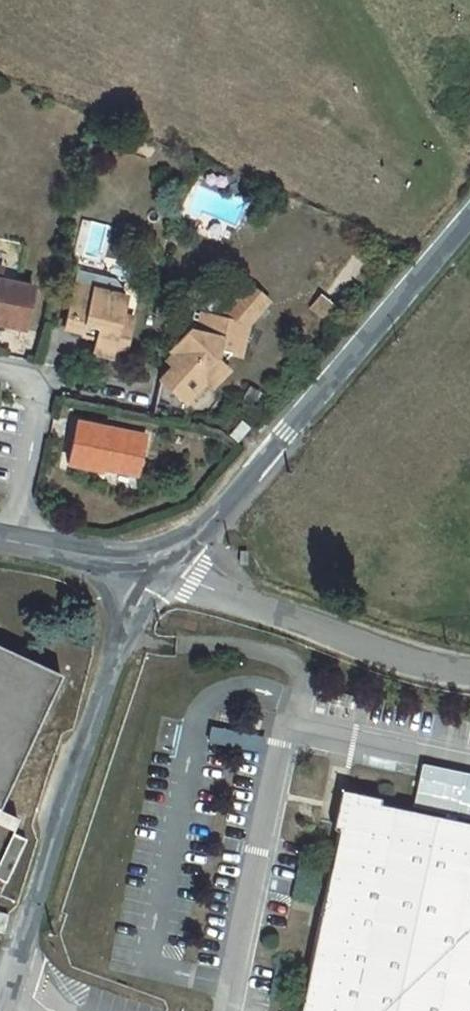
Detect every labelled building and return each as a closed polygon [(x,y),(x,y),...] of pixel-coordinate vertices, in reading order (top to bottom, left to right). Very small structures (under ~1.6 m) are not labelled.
[(24,329),(33,287),(0,280),(0,324),(24,329)] [(74,286),(72,291),(91,296),(92,291),(74,286)] [(72,291),(64,325),(82,330),(84,322),(99,326),(96,337),(92,351),(123,360),(130,328),(118,325),(121,315),(126,297),(92,289),(92,291),(91,296),(72,291)] [(335,305),(322,295),(312,308),(325,318),(335,305)] [(247,324),(193,312),(189,329),(169,351),(173,354),(166,362),(172,367),(160,381),(152,417),(180,422),(184,403),(204,382),(211,388),(227,370),(221,364),(216,360),(218,352),(229,353),(239,356),(247,324)] [(121,315),(118,325),(130,328),(133,318),(121,315)] [(82,330),(81,333),(96,337),(99,326),(84,322),(82,330)] [(229,353),(218,352),(216,360),(221,364),(229,353)] [(252,428),(244,421),(233,435),(240,442),(252,428)] [(76,422),(67,462),(100,470),(102,465),(137,473),(145,436),(76,422)] [(61,674),(0,646),(0,805),(61,674)] [(413,803),(469,816),(469,772),(423,762),(413,803)] [(345,798),(300,1010),(469,1010),(469,824),(345,798)] [(4,882),(25,838),(11,832),(17,818),(0,810),(0,880),(4,882)]
